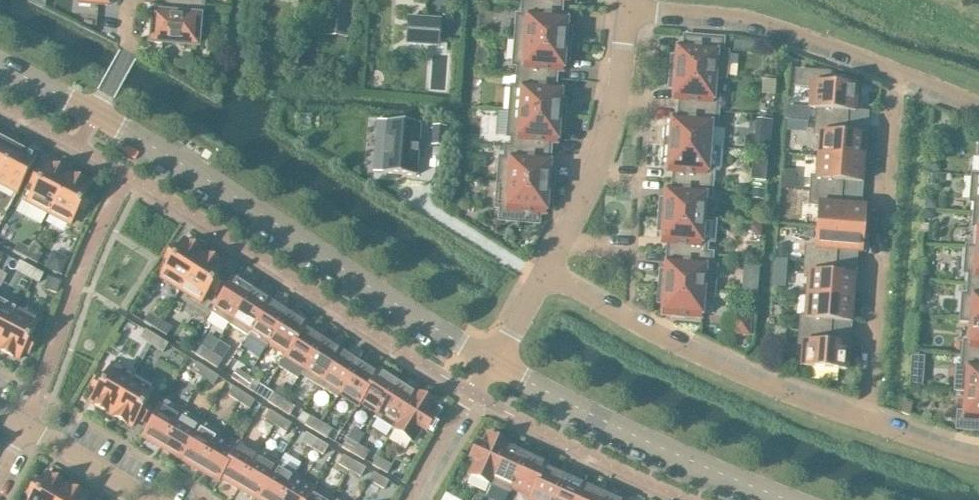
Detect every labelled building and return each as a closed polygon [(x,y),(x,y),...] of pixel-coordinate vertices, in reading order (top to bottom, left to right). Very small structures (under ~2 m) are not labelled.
[(323,35),(346,37),(349,0),(327,0),(323,35)] [(522,5),(560,8),(561,0),(522,0),(522,5)] [(202,10),(202,7),(164,3),(163,16),(154,15),(152,42),(195,45),(197,20),(201,20),(202,10)] [(560,19),(560,8),(522,5),(521,16),(516,16),(514,40),(569,45),(570,29),(566,29),(567,20),(560,19)] [(437,46),(439,20),(408,18),(406,44),(437,46)] [(670,73),(724,77),(726,52),(721,52),(722,40),(684,37),(683,49),(676,48),(676,57),(672,57),(670,73)] [(567,60),(569,45),(514,40),(511,65),(516,65),(515,76),(555,79),(556,68),(563,69),(563,60),(567,60)] [(733,41),(733,51),(741,51),(742,42),(733,41)] [(816,122),(847,124),(848,111),(854,112),(856,88),(828,86),(828,74),(796,71),(795,86),(811,87),(809,108),(817,109),(816,122)] [(724,78),(724,77),(670,73),(669,88),(673,88),(672,97),(680,98),(679,109),(717,112),(718,98),(713,98),(715,77),(724,78)] [(554,91),(555,79),(515,76),(514,88),(509,87),(507,112),(563,116),(564,101),(560,100),(561,91),(554,91)] [(716,126),(717,112),(679,109),(678,120),(671,120),(670,129),(666,129),(665,144),(709,148),(711,126),(716,126)] [(562,132),(563,116),(507,112),(505,136),(512,137),(511,147),(506,146),(505,148),(549,151),(550,140),(557,140),(558,131),(562,132)] [(386,120),(382,172),(415,174),(420,122),(386,120)] [(787,121),(787,131),(792,132),(797,127),(797,122),(787,121)] [(846,136),(847,124),(816,122),(814,135),(819,135),(817,156),(863,160),(865,137),(846,136)] [(433,126),(431,146),(443,147),(445,127),(433,126)] [(755,135),(754,146),(768,147),(769,137),(755,135)] [(15,146),(0,139),(0,175),(15,146)] [(707,170),(709,148),(665,144),(663,159),(668,160),(667,169),(674,169),(673,180),(711,184),(712,170),(707,170)] [(35,157),(15,146),(0,175),(0,184),(17,193),(35,157)] [(549,152),(549,151),(505,148),(505,159),(500,158),(498,183),(551,187),(553,172),(549,171),(550,162),(542,162),(543,152),(549,152)] [(861,183),(863,160),(817,156),(816,177),(811,177),(810,191),(841,193),(842,181),(861,183)] [(929,161),(929,171),(939,172),(939,166),(935,162),(929,161)] [(48,213),(69,175),(48,164),(43,173),(37,170),(30,184),(35,186),(27,202),(48,213)] [(783,171),(782,182),(791,182),(792,171),(783,171)] [(734,174),(733,184),(745,185),(746,175),(734,174)] [(69,175),(48,213),(70,224),(78,209),(83,211),(90,198),(85,195),(90,186),(69,175)] [(972,176),(970,201),(975,202),(974,213),(978,213),(978,177),(972,176)] [(710,198),(711,184),(673,180),(672,192),(665,191),(664,200),(660,200),(659,215),(703,219),(705,197),(710,198)] [(550,203),(551,187),(498,183),(496,207),(501,208),(500,220),(537,223),(538,211),(545,211),(546,202),(550,203)] [(753,189),(752,199),(761,200),(762,190),(753,189)] [(840,205),(841,193),(810,191),(809,204),(818,205),(817,226),(865,230),(866,218),(863,217),(864,208),(840,205)] [(925,198),(925,208),(935,209),(935,204),(930,198),(925,198)] [(924,209),(924,220),(928,220),(933,215),(934,210),(924,209)] [(974,213),(973,227),(977,227),(976,248),(966,247),(966,248),(978,249),(978,213),(974,213)] [(701,241),(703,219),(659,215),(658,231),(662,231),(661,240),(668,241),(667,252),(711,256),(711,254),(705,254),(706,241),(701,241)] [(750,226),(750,231),(754,237),(760,237),(760,227),(750,226)] [(864,243),(865,230),(817,226),(815,248),(805,247),(804,261),(835,263),(836,251),(860,253),(861,243),(864,243)] [(180,290),(203,253),(183,240),(178,249),(173,246),(164,259),(169,262),(160,277),(180,290)] [(25,258),(29,250),(17,244),(13,252),(25,258)] [(778,245),(778,256),(786,256),(786,245),(778,245)] [(966,248),(964,273),(969,273),(968,284),(978,285),(978,249),(966,248)] [(29,250),(25,258),(37,264),(41,256),(29,250)] [(52,252),(44,267),(59,275),(67,260),(52,252)] [(710,267),(711,256),(667,252),(667,253),(673,254),(672,264),(665,263),(664,272),(660,272),(659,287),(713,292),(715,267),(710,267)] [(203,253),(180,290),(200,303),(210,288),(215,291),(223,278),(218,275),(224,266),(203,253)] [(834,275),(835,263),(804,261),(803,274),(808,275),(806,296),(852,300),(853,277),(834,275)] [(27,277),(31,268),(19,262),(15,270),(27,277)] [(27,277),(33,280),(38,283),(43,275),(31,268),(27,277)] [(919,271),(918,280),(927,281),(928,275),(925,271),(919,271)] [(229,325),(252,289),(233,277),(210,313),(229,325)] [(60,282),(48,278),(44,290),(56,294),(60,282)] [(968,284),(967,296),(962,295),(960,320),(978,321),(978,285),(968,284)] [(747,290),(747,295),(756,295),(757,285),(752,285),(747,290)] [(713,293),(713,292),(659,287),(658,303),(662,303),(661,312),(684,314),(684,317),(695,318),(696,315),(701,315),(703,292),(713,293)] [(247,336),(270,300),(252,289),(229,325),(247,336)] [(850,322),(852,300),(806,296),(804,317),(800,317),(799,331),(830,333),(831,321),(850,322)] [(265,348),(288,312),(270,300),(247,336),(265,348)] [(17,310),(0,301),(0,342),(17,310)] [(0,342),(0,351),(18,360),(23,351),(28,353),(35,340),(30,337),(38,321),(17,310),(0,342)] [(284,359),(307,324),(288,312),(265,348),(266,348),(268,344),(285,355),(283,359),(284,359)] [(155,329),(160,321),(149,314),(143,322),(155,329)] [(749,335),(750,319),(734,318),(733,334),(749,335)] [(960,320),(960,321),(970,321),(968,342),(963,342),(962,356),(978,357),(978,321),(960,320)] [(160,321),(155,329),(166,337),(171,329),(160,321)] [(300,375),(323,339),(305,328),(307,324),(284,359),(301,370),(299,374),(300,375)] [(783,343),(784,330),(775,329),(774,342),(783,343)] [(151,346),(156,338),(145,330),(139,339),(151,346)] [(829,345),(830,333),(799,331),(798,344),(802,344),(800,367),(846,370),(848,347),(829,345)] [(156,338),(151,346),(162,353),(167,345),(156,338)] [(318,387),(341,350),(323,339),(300,375),(318,387)] [(206,362),(211,353),(200,346),(195,355),(206,362)] [(336,398),(359,362),(341,350),(318,387),(336,398)] [(211,353),(206,362),(216,369),(222,360),(211,353)] [(955,391),(964,392),(978,393),(978,357),(962,356),(961,370),(956,369),(955,391)] [(357,406),(380,371),(379,370),(377,373),(359,362),(336,398),(337,399),(339,395),(357,406)] [(202,379),(208,370),(197,363),(191,372),(202,379)] [(110,415),(132,377),(112,365),(103,380),(98,377),(90,391),(95,394),(90,403),(110,415)] [(208,370),(202,379),(213,386),(218,377),(208,370)] [(242,385),(247,377),(237,370),(231,378),(242,385)] [(375,418),(398,382),(380,371),(357,406),(358,406),(360,403),(377,414),(374,418),(375,418)] [(132,377),(110,415),(131,427),(136,418),(142,421),(149,408),(144,405),(153,389),(132,377)] [(247,377),(242,385),(252,392),(258,384),(247,377)] [(910,377),(909,387),(921,388),(922,378),(910,377)] [(393,430),(417,393),(416,392),(415,393),(398,382),(375,418),(393,430)] [(238,402),(244,394),(233,387),(227,395),(238,402)] [(964,392),(963,414),(958,413),(957,428),(978,430),(978,393),(964,392)] [(417,393),(393,430),(412,442),(420,429),(425,432),(434,418),(429,415),(436,405),(417,393)] [(244,394),(238,402),(249,410),(255,401),(244,394)] [(278,409),(284,400),(273,394),(267,402),(278,409)] [(161,448),(183,411),(163,400),(142,437),(161,448)] [(284,400),(278,409),(289,416),(294,407),(284,400)] [(275,426),(280,417),(269,410),(264,419),(275,426)] [(180,459),(201,422),(183,411),(161,448),(180,459)] [(280,417),(275,426),(285,433),(291,424),(280,417)] [(315,432),(320,423),(309,417),(304,425),(315,432)] [(198,470),(220,433),(201,422),(180,459),(198,470)] [(320,423),(315,432),(326,439),(331,430),(320,423)] [(217,481),(238,445),(238,444),(236,448),(218,438),(221,433),(220,433),(198,470),(217,481)] [(311,449),(317,440),(306,433),(300,442),(311,449)] [(489,484),(507,444),(487,435),(482,446),(476,444),(470,458),(475,460),(468,475),(489,484)] [(353,454),(358,445),(347,439),(341,448),(353,454)] [(317,440),(311,449),(322,455),(328,447),(317,440)] [(509,493),(526,454),(507,445),(508,444),(507,444),(489,484),(509,493)] [(238,489),(260,452),(259,451),(256,455),(238,445),(217,481),(218,481),(220,478),(238,489)] [(358,445),(353,454),(364,461),(369,452),(358,445)] [(257,499),(278,462),(260,452),(238,489),(257,499)] [(546,463),(526,454),(509,493),(511,489),(530,497),(529,499),(546,463)] [(349,471),(354,462),(343,456),(338,464),(349,471)] [(376,457),(371,465),(387,474),(392,466),(376,457)] [(297,473),(278,462),(257,499),(258,499),(281,499),(297,473)] [(354,462),(349,471),(360,477),(365,469),(354,462)] [(564,475),(545,467),(547,463),(546,463),(529,499),(553,499),(564,475)] [(313,489),(295,478),(298,474),(297,473),(281,499),(307,499),(313,489)] [(373,473),(368,481),(384,490),(388,482),(373,473)] [(67,486),(46,474),(41,483),(36,480),(28,493),(33,496),(31,499),(59,499),(67,486)] [(584,484),(564,475),(553,499),(577,499),(584,484)] [(604,493),(584,484),(577,499),(601,499),(604,493)] [(59,499),(86,499),(87,498),(67,486),(59,499)] [(312,492),(314,489),(313,489),(307,499),(325,499),(312,492)]
